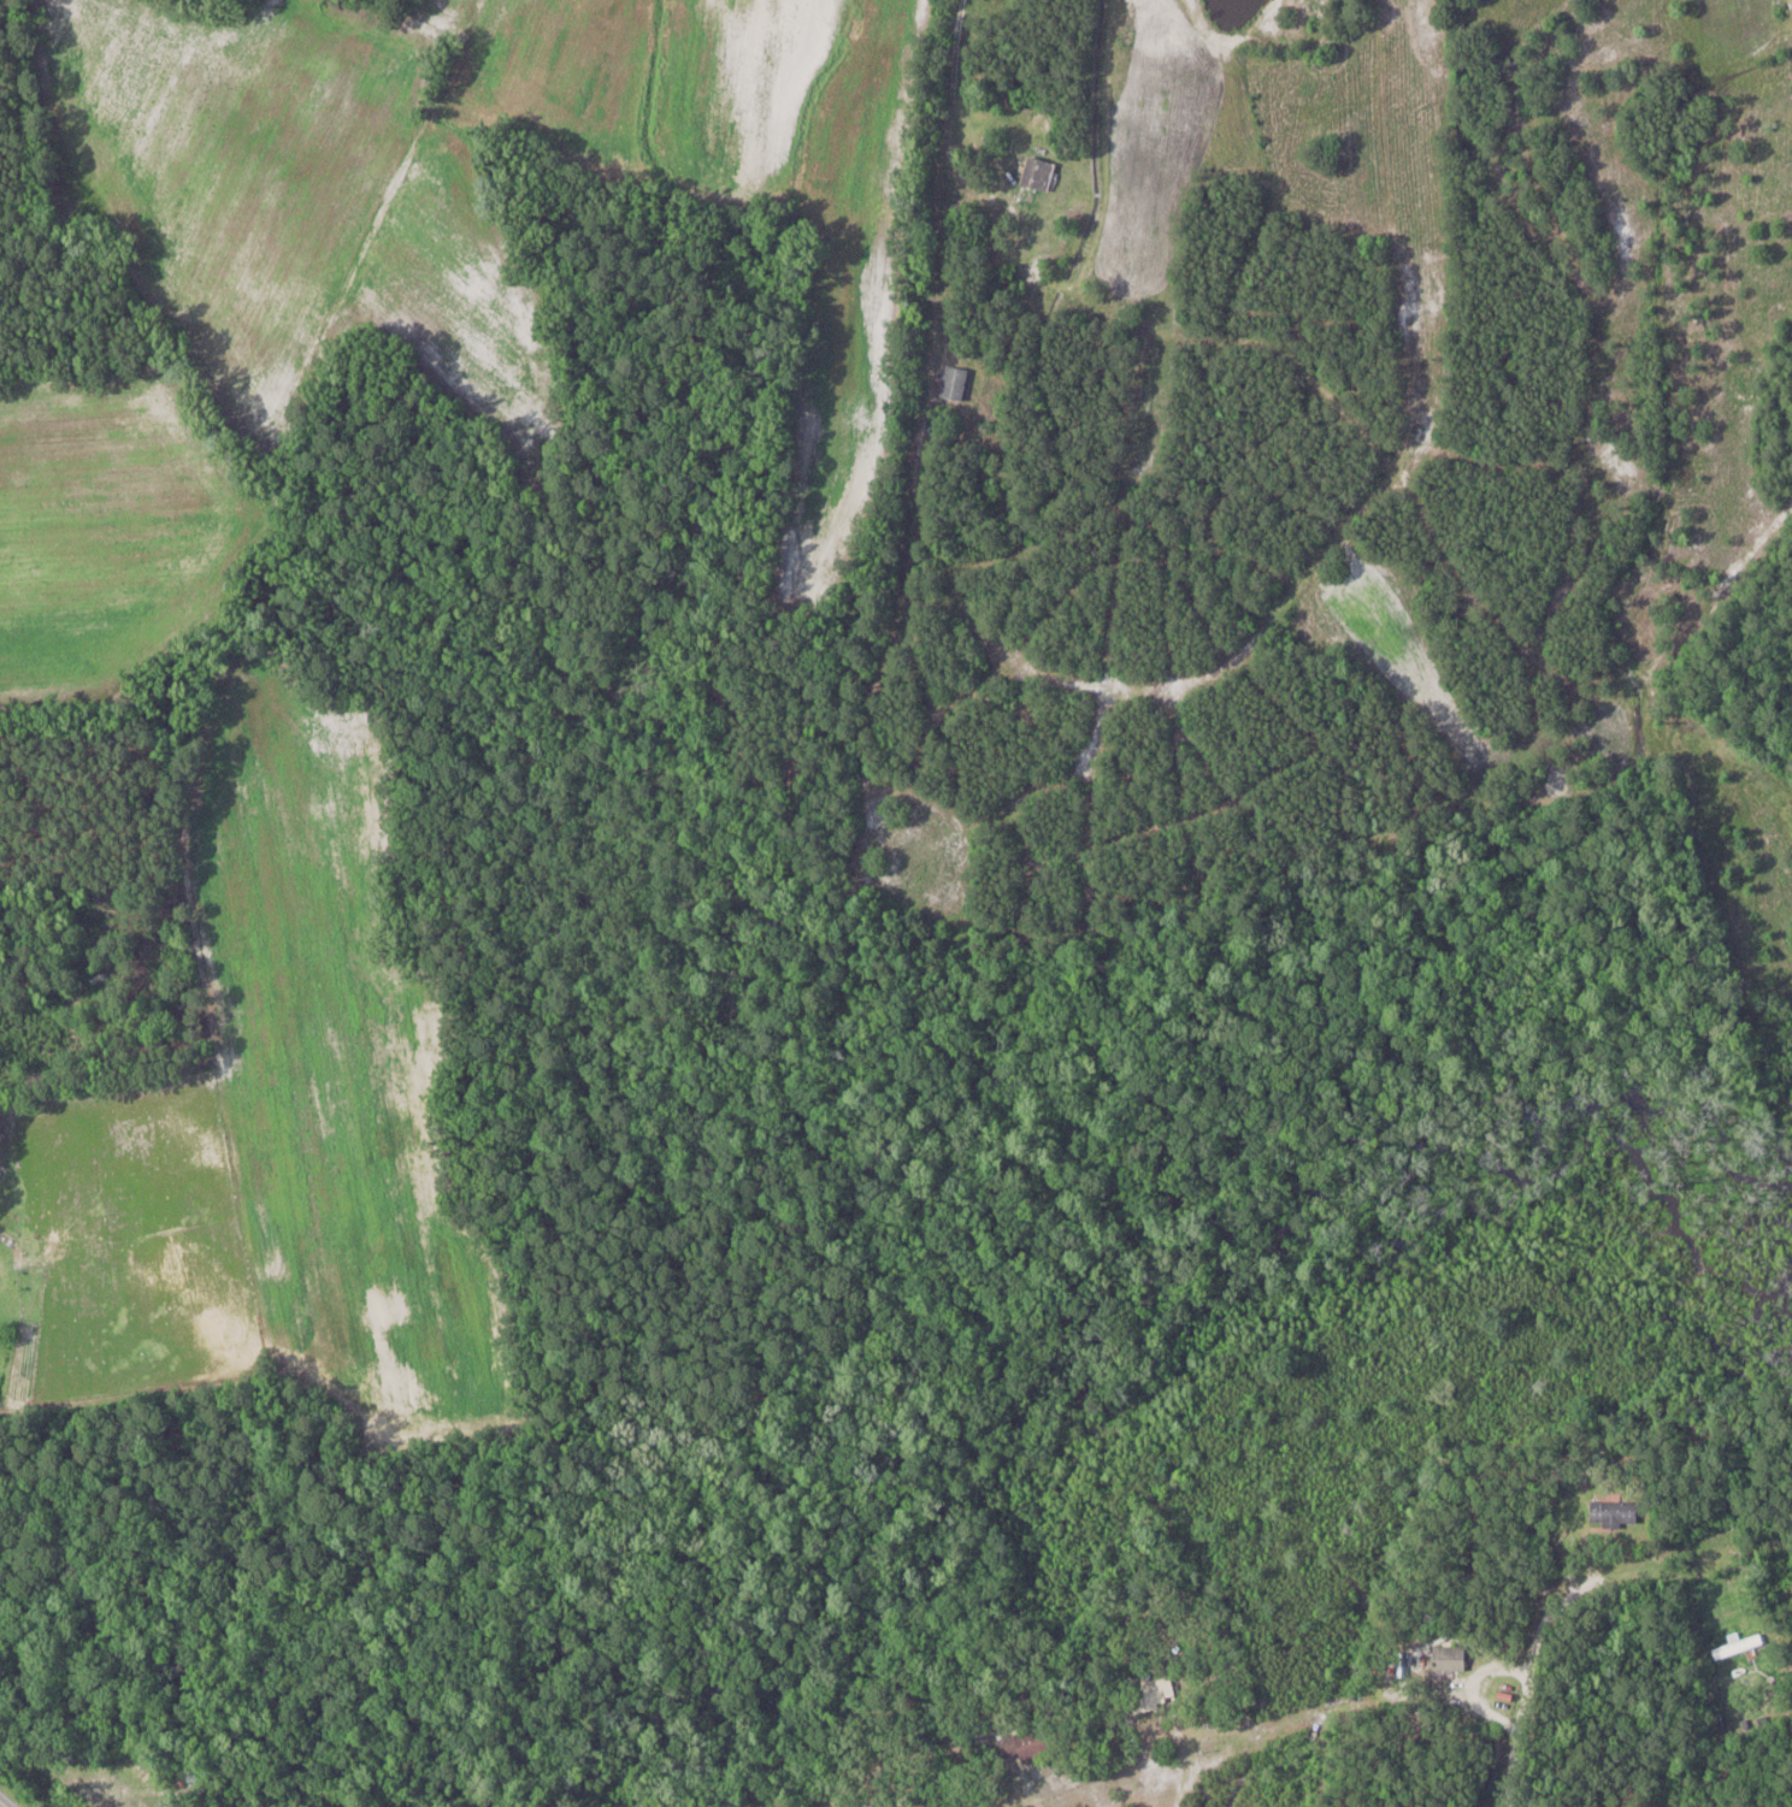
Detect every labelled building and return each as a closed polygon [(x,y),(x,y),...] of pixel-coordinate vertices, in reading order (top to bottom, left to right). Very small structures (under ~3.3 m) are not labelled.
[(1049,190),(1056,162),(1029,155),(1022,182),(1049,190)] [(966,397),(966,366),(942,366),(942,397),(966,397)] [(1639,1501),(1600,1501),(1600,1526),(1639,1526),(1639,1501)] [(1729,1636),(1732,1644),(1714,1649),(1717,1659),(1764,1644),(1761,1634),(1741,1640),(1739,1632),(1729,1636)] [(1466,1646),(1431,1646),(1431,1671),(1466,1671),(1466,1646)] [(1148,1710),(1178,1696),(1166,1671),(1136,1684),(1148,1710)]
